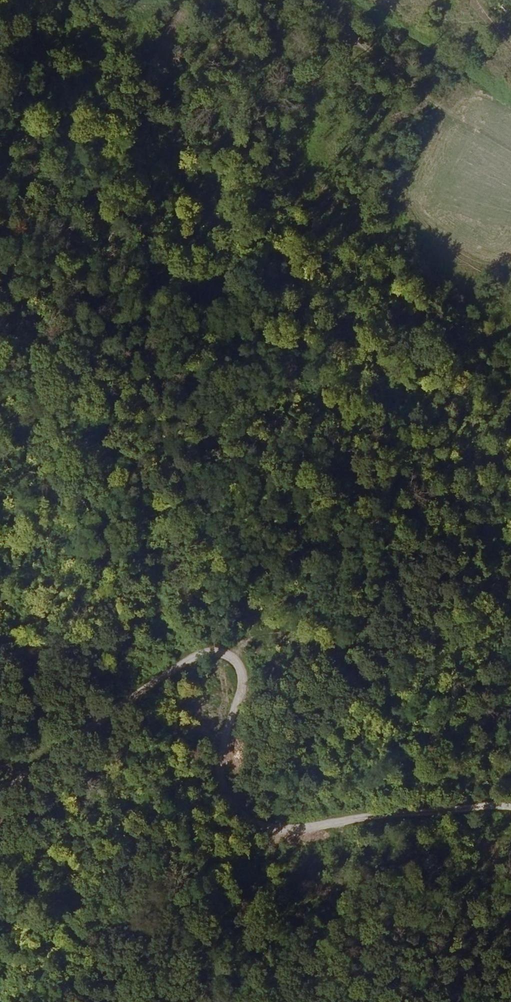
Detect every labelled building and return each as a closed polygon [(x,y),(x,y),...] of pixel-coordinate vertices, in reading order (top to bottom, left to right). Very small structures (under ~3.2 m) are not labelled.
[(137,83),(137,82),(134,79),(131,76),(126,80),(136,91),(140,87),(137,83)] [(477,368),(473,374),(486,383),(490,377),(477,368)]
